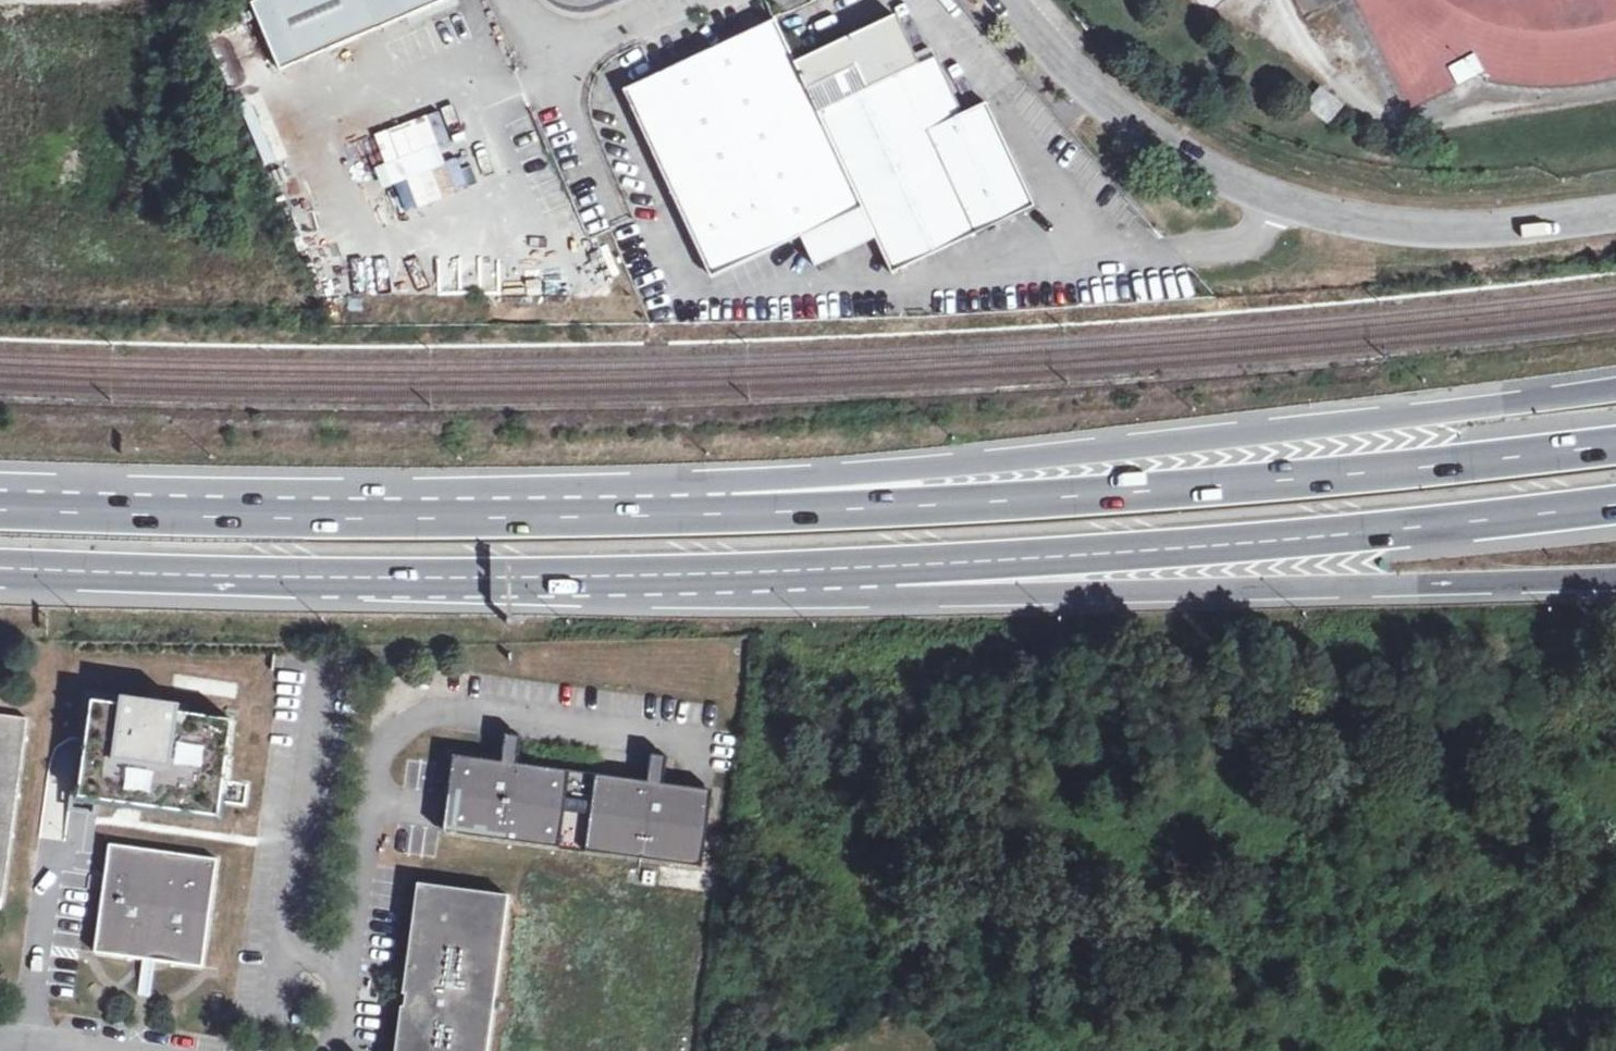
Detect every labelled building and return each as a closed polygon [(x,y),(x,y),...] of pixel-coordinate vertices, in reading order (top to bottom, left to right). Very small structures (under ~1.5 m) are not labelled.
[(252,4),(280,71),(449,0),(262,0),(252,4)] [(863,208),(878,238),(895,273),(947,249),(1037,206),(986,104),(963,114),(936,57),(919,64),(897,18),(814,56),(795,65),(775,21),(657,77),(625,92),(712,277),(801,236),(863,208)] [(1306,107),(1329,128),(1344,112),(1321,90),(1306,107)] [(375,129),(383,163),(437,151),(429,117),(375,129)] [(815,267),(878,238),(863,208),(801,236),(815,267)] [(769,252),(780,278),(810,266),(799,239),(769,252)] [(90,694),(78,799),(222,815),(233,710),(90,694)] [(5,900),(30,718),(0,714),(0,899),(5,900)] [(559,778),(559,770),(523,765),(526,739),(511,737),(507,762),(487,760),(459,756),(454,789),(451,810),(448,834),(477,838),(706,869),(715,790),(670,783),(673,758),(655,756),(652,782),(613,778),(612,785),(559,778)] [(612,785),(613,778),(559,770),(559,778),(612,785)] [(97,953),(145,960),(158,961),(206,967),(221,860),(111,846),(97,953)] [(421,884),(405,994),(408,994),(407,1007),(403,1007),(397,1050),(489,1050),(511,897),(421,884)] [(153,998),(158,961),(145,960),(141,996),(153,998)]
